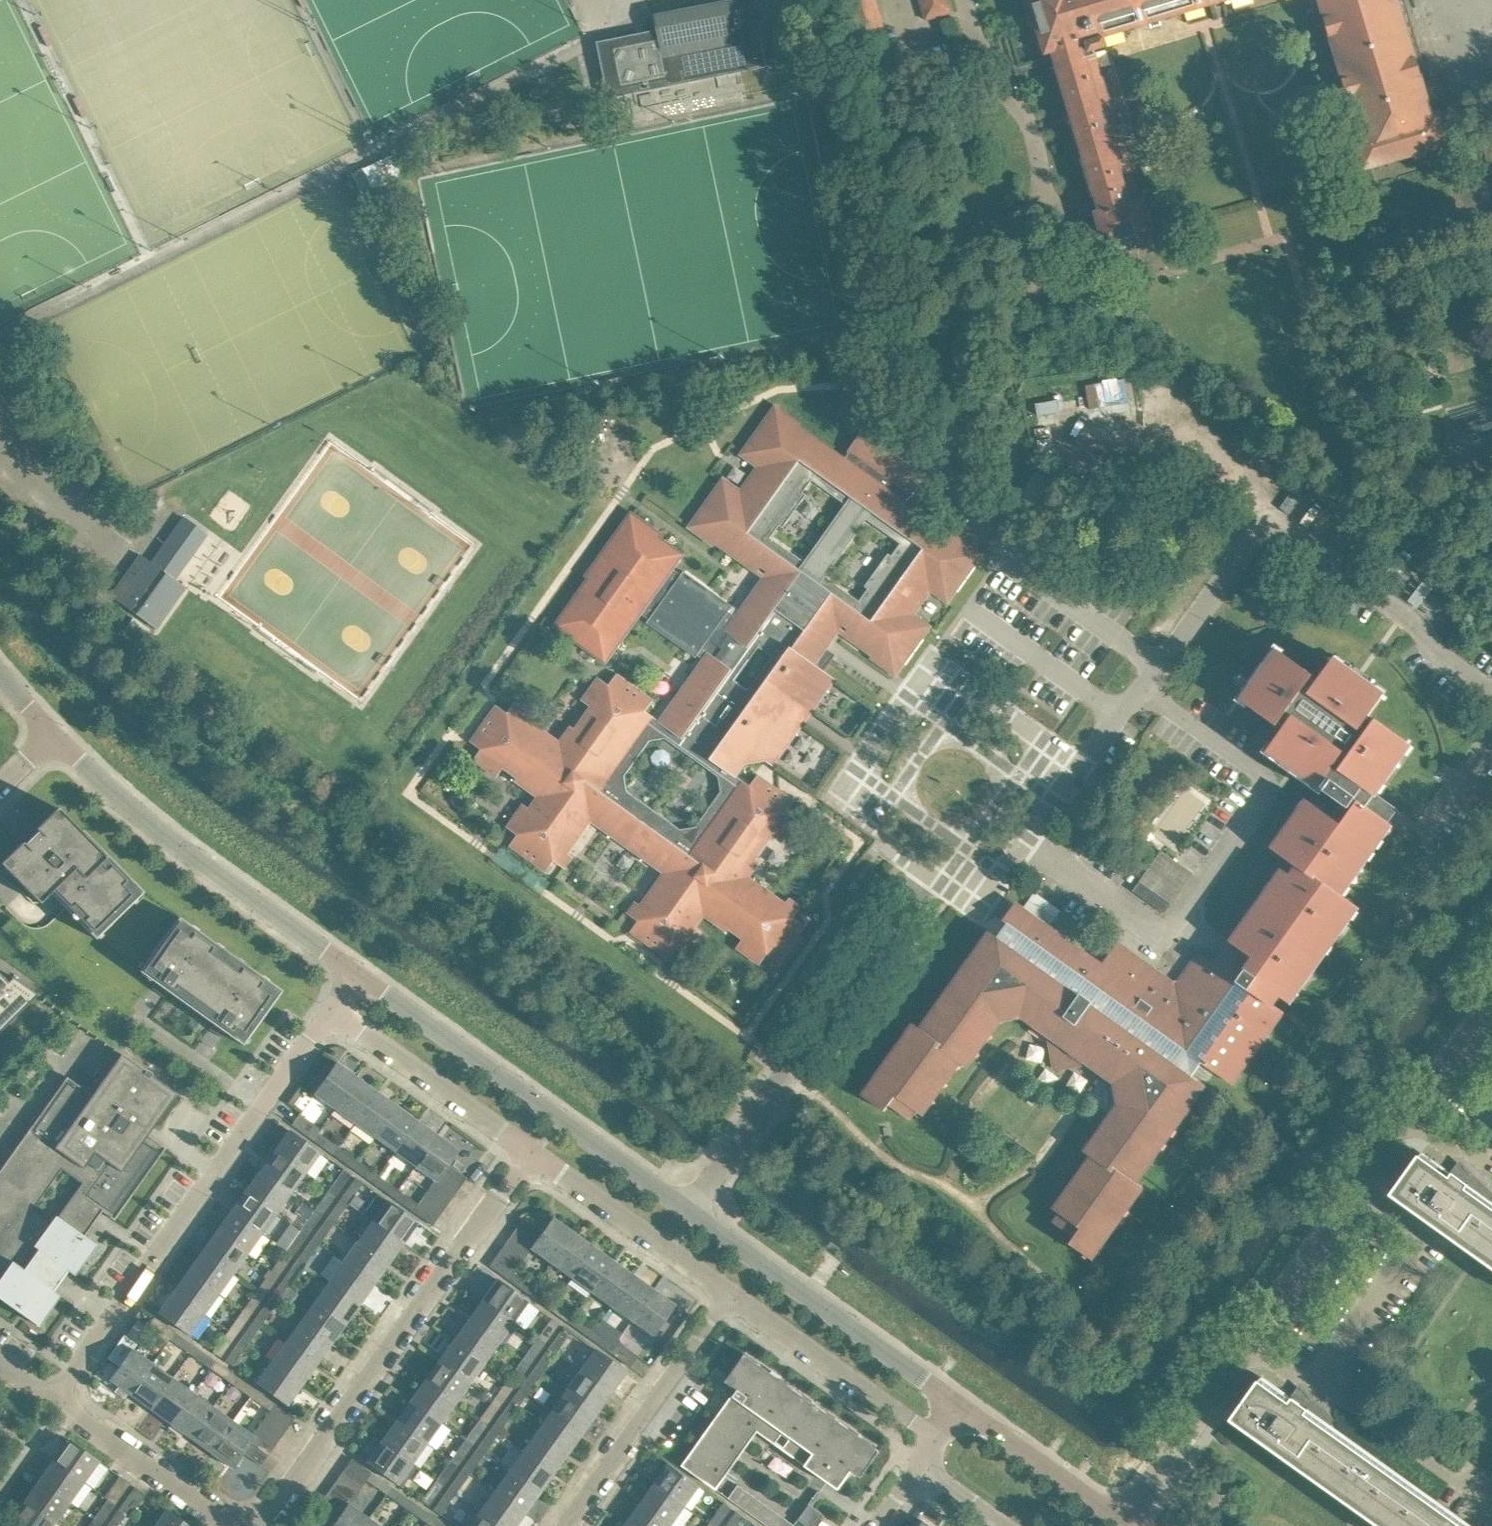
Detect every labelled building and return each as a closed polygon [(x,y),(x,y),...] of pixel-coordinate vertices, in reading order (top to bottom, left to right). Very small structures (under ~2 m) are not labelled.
[(738,0),(734,1),(743,46),(763,42),(759,21),(774,18),(770,0),(739,0),(738,0)] [(876,0),(848,0),(851,12),(877,4),(876,0)] [(948,0),(942,0),(922,6),(926,20),(952,12),(948,0)] [(1228,0),(1030,0),(1046,54),(1048,54),(1052,67),(1057,66),(1101,211),(1096,212),(1105,245),(1115,242),(1118,255),(1149,246),(1145,233),(1153,231),(1144,198),(1139,200),(1091,41),(1228,0)] [(1360,136),(1353,138),(1363,170),(1450,144),(1440,112),(1433,114),(1399,0),(1320,0),(1360,136)] [(607,42),(600,44),(601,45),(604,63),(609,86),(674,73),(690,70),(692,80),(740,70),(766,65),(767,65),(766,60),(763,42),(743,46),(734,1),(713,5),(703,7),(695,9),(656,16),(659,32),(607,42)] [(881,18),(877,4),(851,12),(855,26),(881,18)] [(885,32),(881,18),(855,26),(860,40),(885,32)] [(793,54),(766,60),(767,65),(766,65),(768,74),(796,68),(793,54)] [(896,673),(929,626),(912,614),(931,588),(948,600),(981,554),(957,536),(955,539),(905,503),(910,496),(912,497),(927,475),(899,455),(863,430),(848,451),(850,452),(845,460),(799,427),(800,424),(776,407),(743,454),(760,466),(741,492),(724,480),(691,526),(715,544),(717,541),(756,570),(760,564),(770,571),(739,615),(730,609),(734,604),(685,570),(683,573),(673,566),(680,556),(656,539),(660,534),(633,514),(598,563),(600,565),(558,625),(607,659),(640,613),(650,620),(648,623),(696,657),(697,655),(705,661),(661,721),(646,710),(653,701),(641,693),(638,697),(635,698),(625,691),(625,688),(628,684),(616,675),(610,684),(601,678),(592,690),(597,693),(597,696),(593,701),(596,703),(578,729),(575,727),(562,745),(527,720),(527,721),(523,719),(523,716),(526,712),(514,703),(508,712),(499,706),(490,718),(495,721),(495,724),(488,733),(486,734),(481,731),(473,742),(482,749),(475,758),(487,766),(490,762),(493,762),(499,765),(501,762),(521,777),(518,780),(544,798),(532,816),(529,813),(525,819),(522,819),(517,816),(509,828),(518,834),(512,844),(523,852),(527,847),(529,847),(539,854),(540,857),(536,861),(548,870),(555,861),(564,867),(572,855),(568,852),(567,849),(569,846),(570,847),(595,812),(604,819),(613,827),(621,835),(631,842),(641,849),(651,855),(662,860),(671,866),(646,901),(647,902),(645,905),(642,906),(638,902),(629,914),(639,920),(632,930),(644,938),(647,933),(650,933),(659,940),(660,943),(657,947),(669,956),(675,947),(684,953),(693,941),(688,938),(688,935),(692,930),(689,928),(701,910),(727,929),(729,926),(749,940),(747,943),(752,947),(753,950),(749,954),(761,962),(768,953),(777,960),(785,948),(781,945),(780,942),(787,932),(790,932),(795,935),(803,923),(794,917),(800,908),(789,899),(785,904),(783,904),(780,902),(780,901),(746,876),(758,858),(755,856),(774,830),(777,832),(781,827),(783,826),(788,830),(796,818),(787,811),(794,802),(782,794),(779,798),(776,799),(766,792),(766,789),(769,785),(757,776),(751,785),(735,774),(745,761),(763,758),(769,763),(770,761),(777,752),(778,751),(778,750),(784,741),(785,741),(786,740),(785,740),(792,730),(793,731),(794,729),(793,729),(800,719),(800,720),(801,718),(791,711),(798,702),(808,709),(832,676),(814,663),(843,623),(850,628),(846,634),(873,653),(872,656),(896,673)] [(1459,465),(1463,481),(1487,474),(1482,459),(1459,465)] [(152,562),(140,554),(110,596),(156,628),(186,587),(174,579),(207,533),(184,517),(152,562)] [(1102,964),(1033,915),(1015,903),(1003,920),(1007,923),(998,936),(991,931),(989,933),(992,935),(987,941),(985,939),(970,960),(972,962),(968,968),(966,966),(964,968),(966,970),(962,976),(960,975),(945,995),(947,997),(941,1005),(939,1004),(927,1021),(940,1030),(935,1038),(915,1023),(913,1025),(916,1027),(911,1033),(909,1031),(894,1052),(897,1054),(892,1060),(890,1058),(888,1060),(890,1062),(886,1068),(884,1066),(869,1087),(871,1089),(867,1095),(865,1093),(863,1095),(885,1110),(890,1104),(910,1119),(916,1109),(920,1112),(928,1102),(936,1098),(934,1094),(940,1085),(948,1081),(946,1076),(953,1067),(961,1063),(965,1065),(972,1054),(980,1051),(978,1046),(985,1037),(993,1033),(990,1027),(987,1025),(989,1021),(1003,1018),(1002,1016),(1010,1014),(1010,1017),(1013,1017),(1012,1014),(1020,1013),(1020,1016),(1034,1013),(1038,1016),(1033,1023),(1051,1036),(1050,1038),(1055,1068),(1085,1064),(1087,1061),(1105,1074),(1110,1068),(1114,1071),(1116,1084),(1119,1083),(1120,1091),(1117,1091),(1117,1094),(1120,1093),(1122,1101),(1119,1101),(1121,1115),(1118,1119),(1115,1116),(1108,1116),(1107,1124),(1101,1134),(1096,1133),(1095,1142),(1087,1153),(1090,1155),(1090,1156),(1089,1164),(1083,1173),(1078,1173),(1077,1182),(1070,1191),(1065,1191),(1064,1199),(1057,1210),(1061,1213),(1054,1222),(1074,1236),(1070,1243),(1092,1258),(1093,1256),(1091,1255),(1095,1248),(1097,1250),(1112,1229),(1110,1228),(1114,1222),(1116,1223),(1118,1221),(1116,1219),(1120,1213),(1122,1215),(1137,1194),(1135,1193),(1139,1186),(1142,1188),(1143,1186),(1123,1172),(1128,1164),(1141,1174),(1149,1163),(1147,1161),(1151,1155),(1154,1157),(1155,1155),(1153,1153),(1157,1147),(1160,1149),(1174,1128),(1172,1126),(1176,1120),(1179,1122),(1180,1120),(1178,1118),(1182,1112),(1185,1114),(1199,1093),(1197,1091),(1202,1085),(1204,1087),(1205,1084),(1192,1075),(1202,1062),(1232,1083),(1233,1081),(1230,1079),(1236,1071),(1239,1073),(1259,1045),(1256,1042),(1262,1034),(1265,1036),(1267,1034),(1264,1032),(1270,1024),(1273,1026),(1283,1011),(1273,1003),(1279,994),(1290,1002),(1300,987),(1297,985),(1303,976),(1306,979),(1308,977),(1305,974),(1311,966),(1314,968),(1334,940),(1331,938),(1337,930),(1340,932),(1341,930),(1338,927),(1344,919),(1347,921),(1358,906),(1341,894),(1351,881),(1347,879),(1353,871),(1356,873),(1358,871),(1355,869),(1361,860),(1364,862),(1384,834),(1381,832),(1387,824),(1390,826),(1391,824),(1383,818),(1392,805),(1375,794),(1386,779),(1382,776),(1388,768),(1392,770),(1394,768),(1390,765),(1396,757),(1399,760),(1411,744),(1375,719),(1373,722),(1368,718),(1385,694),(1368,682),(1366,686),(1358,680),(1360,677),(1358,675),(1355,679),(1347,673),(1350,669),(1334,658),(1317,682),(1311,677),(1313,674),(1278,649),(1266,665),(1270,668),(1264,676),(1261,673),(1259,675),(1263,678),(1257,686),(1253,684),(1242,700),(1277,725),(1279,722),(1285,726),(1268,750),(1284,761),(1287,757),(1295,763),(1292,767),(1294,769),(1297,765),(1305,771),(1303,775),(1319,786),(1326,776),(1331,780),(1324,790),(1342,803),(1332,817),(1307,799),(1296,814),(1299,816),(1293,825),(1290,822),(1289,824),(1292,827),(1286,835),(1283,833),(1272,848),(1297,866),(1291,875),(1283,869),(1281,871),(1284,873),(1278,881),(1275,879),(1255,907),(1258,909),(1252,918),(1249,916),(1248,918),(1251,920),(1245,928),(1242,926),(1231,941),(1238,946),(1230,957),(1223,952),(1215,963),(1200,952),(1183,975),(1187,978),(1180,987),(1117,942),(1102,964)] [(57,807),(35,829),(38,832),(25,845),(22,842),(0,863),(39,903),(50,892),(95,939),(143,891),(82,829),(80,831),(57,807)] [(1171,904),(1140,881),(1134,890),(1165,913),(1171,904)] [(281,990),(178,916),(139,971),(156,983),(152,988),(153,988),(155,986),(166,994),(164,996),(165,997),(168,992),(213,1023),(209,1028),(210,1029),(212,1027),(222,1034),(221,1037),(222,1037),(225,1032),(242,1044),(281,990)] [(37,995),(38,994),(13,976),(12,977),(13,978),(9,981),(0,973),(0,1032),(37,995)] [(153,1125),(164,1111),(177,1093),(121,1053),(92,1094),(66,1076),(29,1129),(36,1134),(29,1143),(23,1139),(9,1158),(15,1162),(4,1178),(0,1176),(0,1298),(38,1326),(60,1295),(53,1290),(67,1270),(74,1275),(96,1244),(84,1236),(102,1211),(114,1220),(166,1147),(145,1132),(151,1123),(153,1125)] [(334,1108),(357,1076),(337,1062),(314,1094),(334,1108)] [(354,1123),(377,1091),(357,1076),(334,1108),(354,1123)] [(375,1137),(398,1105),(377,1091),(354,1123),(375,1137)] [(395,1152),(418,1120),(398,1105),(375,1137),(395,1152)] [(299,1114),(292,1124),(313,1139),(318,1132),(320,1129),(299,1114)] [(416,1166),(438,1134),(418,1120),(395,1152),(416,1166)] [(320,1152),(304,1141),(288,1129),(274,1149),(306,1172),(320,1152)] [(338,1146),(318,1132),(313,1139),(333,1153),(338,1146)] [(459,1149),(438,1134),(416,1166),(435,1180),(436,1181),(441,1174),(448,1164),(459,1149)] [(358,1161),(338,1146),(333,1153),(353,1168),(358,1161)] [(306,1172),(274,1149),(259,1170),(291,1193),(306,1172)] [(1420,1156),(1393,1193),(1491,1263),(1491,1208),(1466,1189),(1474,1177),(1473,1176),(1472,1176),(1458,1166),(1459,1166),(1457,1164),(1449,1176),(1420,1156)] [(378,1175),(358,1161),(353,1168),(373,1182),(378,1175)] [(466,1177),(448,1164),(441,1174),(459,1187),(466,1177)] [(351,1174),(344,1169),(329,1189),(336,1195),(351,1174)] [(291,1193),(259,1170),(245,1190),(277,1213),(291,1193)] [(459,1187),(441,1174),(436,1181),(435,1180),(433,1183),(453,1196),(459,1187)] [(398,1190),(378,1175),(373,1182),(393,1197),(398,1190)] [(356,1177),(341,1198),(348,1203),(363,1183),(356,1177)] [(453,1196),(433,1183),(427,1192),(446,1206),(453,1196)] [(322,1215),(336,1195),(329,1189),(314,1210),(322,1215)] [(277,1213),(245,1190),(230,1210),(262,1233),(277,1213)] [(418,1204),(398,1190),(393,1197),(413,1211),(418,1204)] [(446,1206),(427,1192),(420,1201),(439,1215),(446,1206)] [(334,1223),(348,1203),(341,1198),(326,1218),(334,1223)] [(404,1242),(418,1222),(386,1199),(372,1220),(404,1242)] [(420,1201),(418,1204),(413,1211),(432,1225),(439,1215),(420,1201)] [(262,1233),(230,1210),(216,1230),(248,1253),(262,1233)] [(307,1235),(322,1215),(314,1210),(300,1230),(307,1235)] [(551,1263),(573,1231),(553,1216),(542,1231),(535,1241),(530,1248),(531,1249),(551,1263)] [(319,1244),(334,1223),(326,1218),(312,1238),(319,1244)] [(542,1231),(523,1218),(516,1228),(535,1241),(542,1231)] [(389,1263),(404,1242),(372,1220),(357,1240),(389,1263)] [(535,1241),(516,1228),(510,1237),(529,1251),(531,1249),(530,1248),(535,1241)] [(248,1253),(216,1230),(201,1251),(233,1274),(248,1253)] [(293,1255),(307,1235),(300,1230),(285,1250),(293,1255)] [(571,1277),(594,1245),(573,1231),(551,1263),(571,1277)] [(529,1251),(510,1237),(503,1246),(523,1260),(529,1251)] [(305,1264),(319,1244),(312,1238),(298,1259),(305,1264)] [(375,1283),(389,1263),(357,1240),(343,1260),(375,1283)] [(591,1292),(614,1260),(594,1245),(571,1277),(591,1292)] [(523,1260),(503,1246),(496,1256),(516,1270),(523,1260)] [(278,1275),(293,1255),(285,1250),(271,1270),(278,1275)] [(233,1274),(201,1251),(187,1271),(219,1294),(233,1274)] [(516,1270),(496,1256),(489,1266),(509,1280),(514,1272),(516,1270)] [(290,1284),(305,1264),(298,1259),(283,1279),(290,1284)] [(360,1303),(375,1283),(343,1260),(328,1280),(360,1303)] [(611,1306),(634,1274),(614,1260),(591,1292),(611,1306)] [(264,1296),(278,1275),(271,1270),(257,1290),(264,1296)] [(219,1294),(187,1271),(172,1291),(204,1314),(219,1294)] [(534,1286),(514,1272),(509,1280),(529,1294),(534,1286)] [(631,1321),(654,1289),(634,1274),(611,1306),(631,1321)] [(528,1301),(513,1290),(497,1278),(482,1299),(514,1322),(528,1301)] [(276,1304),(290,1284),(283,1279),(269,1299),(276,1304)] [(346,1324),(360,1303),(328,1280),(314,1301),(346,1324)] [(554,1301),(534,1286),(529,1294),(549,1308),(554,1301)] [(675,1303),(654,1289),(631,1321),(652,1335),(675,1303)] [(250,1316),(264,1296),(257,1290),(242,1311),(250,1316)] [(204,1314),(172,1291),(158,1312),(190,1334),(204,1314)] [(262,1324),(276,1304),(269,1299),(254,1319),(262,1324)] [(514,1322),(482,1299),(467,1319),(499,1342),(514,1322)] [(331,1344),(346,1324),(314,1301),(299,1321),(331,1344)] [(574,1315),(554,1301),(549,1308),(569,1322),(574,1315)] [(235,1336),(250,1316),(242,1311),(228,1331),(235,1336)] [(594,1330),(574,1315),(569,1322),(589,1337),(594,1330)] [(175,1331),(171,1328),(154,1317),(147,1327),(163,1339),(167,1342),(175,1331)] [(552,1318),(537,1338),(544,1343),(559,1323),(552,1318)] [(247,1345),(262,1324),(254,1319),(240,1339),(247,1345)] [(499,1342),(467,1319),(453,1339),(485,1362),(499,1342)] [(317,1364),(331,1344),(299,1321),(285,1341),(317,1364)] [(564,1326),(549,1347),(556,1352),(571,1331),(564,1326)] [(614,1344),(594,1330),(589,1337),(609,1351),(617,1341),(614,1344)] [(195,1346),(175,1331),(167,1342),(170,1339),(190,1353),(195,1346)] [(220,1357),(235,1336),(228,1331),(213,1351),(220,1357)] [(129,1394),(152,1362),(133,1348),(137,1344),(124,1335),(108,1357),(119,1366),(109,1379),(129,1394)] [(530,1364),(544,1343),(537,1338),(523,1359),(530,1364)] [(232,1365),(247,1345),(240,1339),(225,1360),(232,1365)] [(485,1362),(453,1339),(438,1359),(470,1382),(485,1362)] [(302,1384),(317,1364),(285,1341),(270,1362),(302,1384)] [(638,1355),(617,1341),(609,1351),(630,1366),(638,1355)] [(215,1360),(195,1346),(190,1353),(210,1367),(215,1360)] [(542,1372),(556,1352),(549,1347),(535,1367),(542,1372)] [(612,1392),(627,1371),(595,1348),(580,1369),(612,1392)] [(877,1447),(781,1378),(778,1384),(768,1377),(772,1371),(746,1353),(727,1381),(739,1390),(735,1395),(734,1393),(732,1395),(739,1400),(732,1410),(727,1407),(718,1420),(723,1423),(716,1433),(711,1430),(701,1443),(706,1446),(699,1457),(694,1453),(686,1464),(684,1463),(683,1465),(717,1489),(718,1487),(713,1483),(757,1421),(762,1425),(758,1430),(839,1488),(852,1470),(858,1474),(877,1447)] [(470,1382),(438,1359),(424,1379),(456,1402),(470,1382)] [(515,1384),(530,1364),(523,1359),(508,1379),(515,1384)] [(235,1375),(215,1360),(210,1367),(230,1382),(235,1375)] [(150,1409),(173,1377),(152,1362),(129,1394),(150,1409)] [(288,1405),(302,1384),(270,1362),(256,1382),(288,1405)] [(527,1393),(542,1372),(535,1367),(520,1387),(527,1393)] [(597,1412),(612,1392),(580,1369),(565,1389),(597,1412)] [(256,1389),(235,1375),(230,1382),(250,1396),(256,1389)] [(170,1423),(193,1391),(173,1377),(150,1409),(170,1423)] [(456,1402),(424,1379),(410,1400),(441,1422),(456,1402)] [(501,1404),(515,1384),(508,1379),(494,1399),(501,1404)] [(1260,1380),(1234,1417),(1387,1525),(1464,1525),(1306,1413),(1314,1401),(1313,1400),(1312,1400),(1298,1390),(1299,1390),(1297,1389),(1289,1401),(1260,1380)] [(513,1413),(527,1393),(520,1387),(506,1408),(513,1413)] [(275,1403),(256,1389),(250,1396),(270,1410),(275,1403)] [(583,1432),(597,1412),(565,1389),(551,1409),(583,1432)] [(190,1438),(213,1406),(193,1391),(170,1423),(190,1438)] [(487,1424),(501,1404),(494,1399),(479,1419),(487,1424)] [(441,1422),(410,1400),(395,1420),(427,1443),(441,1422)] [(295,1417),(279,1405),(275,1403),(270,1410),(268,1413),(288,1427),(295,1417)] [(211,1452),(234,1420),(213,1406),(190,1438),(211,1452)] [(499,1433),(513,1413),(506,1408),(491,1428),(499,1433)] [(568,1452),(583,1432),(551,1409),(536,1430),(568,1452)] [(288,1427),(268,1413),(262,1422),(281,1436),(288,1427)] [(472,1444),(487,1424),(479,1419),(465,1439),(472,1444)] [(242,1452),(249,1442),(254,1435),(253,1434),(234,1420),(211,1452),(231,1467),(242,1452)] [(427,1443),(395,1420),(381,1440),(413,1463),(427,1443)] [(281,1436),(262,1422),(255,1432),(275,1445),(281,1436)] [(484,1453),(499,1433),(491,1428),(477,1448),(484,1453)] [(554,1473),(568,1452),(536,1430),(522,1450),(554,1473)] [(275,1445),(255,1432),(253,1434),(254,1435),(249,1442),(268,1455),(275,1445)] [(99,1461),(69,1439),(67,1438),(53,1459),(85,1482),(99,1461)] [(458,1465),(472,1444),(465,1439),(450,1459),(458,1465)] [(413,1463),(381,1440),(366,1461),(398,1484),(413,1463)] [(268,1455),(249,1442),(242,1452),(261,1465),(268,1455)] [(470,1473),(484,1453),(477,1448),(463,1468),(470,1473)] [(540,1493),(554,1473),(522,1450),(508,1470),(540,1493)] [(372,1472),(368,1470),(352,1458),(345,1468),(364,1482),(366,1479),(372,1472)] [(85,1482),(53,1459),(38,1479),(70,1502),(85,1482)] [(443,1485),(458,1465),(450,1459),(436,1480),(443,1485)] [(701,1486),(669,1463),(655,1483),(687,1506),(701,1486)] [(364,1482),(345,1468),(338,1477),(358,1491),(364,1482)] [(455,1493),(470,1473),(463,1468),(448,1488),(455,1493)] [(525,1513),(540,1493),(508,1470),(493,1490),(525,1513)] [(391,1486),(372,1472),(366,1479),(386,1493),(391,1486)] [(115,1504),(130,1483),(119,1475),(104,1496),(115,1504)] [(358,1491),(338,1477),(332,1486),(351,1500),(358,1491)] [(70,1502),(38,1479),(24,1499),(56,1522),(70,1502)] [(428,1506),(443,1485),(436,1480),(421,1500),(428,1506)] [(655,1483),(640,1503),(672,1525),(687,1506),(655,1483)] [(131,1515),(145,1494),(135,1486),(120,1507),(127,1512),(131,1515)] [(351,1500),(332,1486),(325,1496),(344,1509),(348,1502),(349,1503),(351,1500)] [(411,1501),(391,1486),(386,1493),(406,1508),(411,1501)] [(441,1514),(455,1493),(448,1488),(433,1509),(441,1514)] [(742,1506),(751,1493),(744,1488),(743,1489),(744,1490),(735,1502),(742,1506)] [(525,1513),(493,1490),(479,1510),(501,1525),(516,1525),(525,1513)] [(748,1511),(757,1498),(751,1493),(742,1506),(748,1511)] [(101,1524),(115,1504),(104,1496),(108,1499),(94,1519),(101,1524)] [(344,1509),(325,1496),(318,1506),(337,1519),(344,1509)] [(754,1515),(764,1502),(757,1498),(748,1511),(754,1515)] [(24,1499),(9,1520),(18,1525),(53,1525),(56,1522),(24,1499)] [(432,1515),(411,1501),(406,1508),(426,1522),(432,1515)] [(369,1517),(349,1503),(348,1502),(344,1509),(337,1519),(332,1525),(363,1525),(369,1517)] [(725,1502),(710,1523),(715,1525),(719,1525),(732,1507),(725,1502)] [(760,1520),(770,1506),(764,1502),(754,1515),(760,1520)] [(640,1503),(626,1524),(629,1525),(672,1525),(640,1503)] [(810,1504),(799,1519),(808,1525),(815,1525),(824,1514),(810,1504)] [(766,1524),(776,1511),(770,1506),(760,1520),(766,1524)] [(127,1512),(120,1507),(107,1525),(118,1525),(127,1512)] [(165,1508),(153,1525),(190,1525),(165,1508)] [(479,1510),(468,1525),(501,1525),(479,1510)] [(744,1516),(737,1511),(726,1525),(737,1525),(744,1516)] [(782,1515),(776,1511),(766,1524),(769,1525),(774,1525),(782,1515)] [(432,1515),(426,1522),(432,1525),(447,1525),(432,1515)] [(782,1515),(774,1525),(794,1525),(795,1524),(782,1515)] [(369,1517),(363,1525),(381,1525),(369,1517)]
